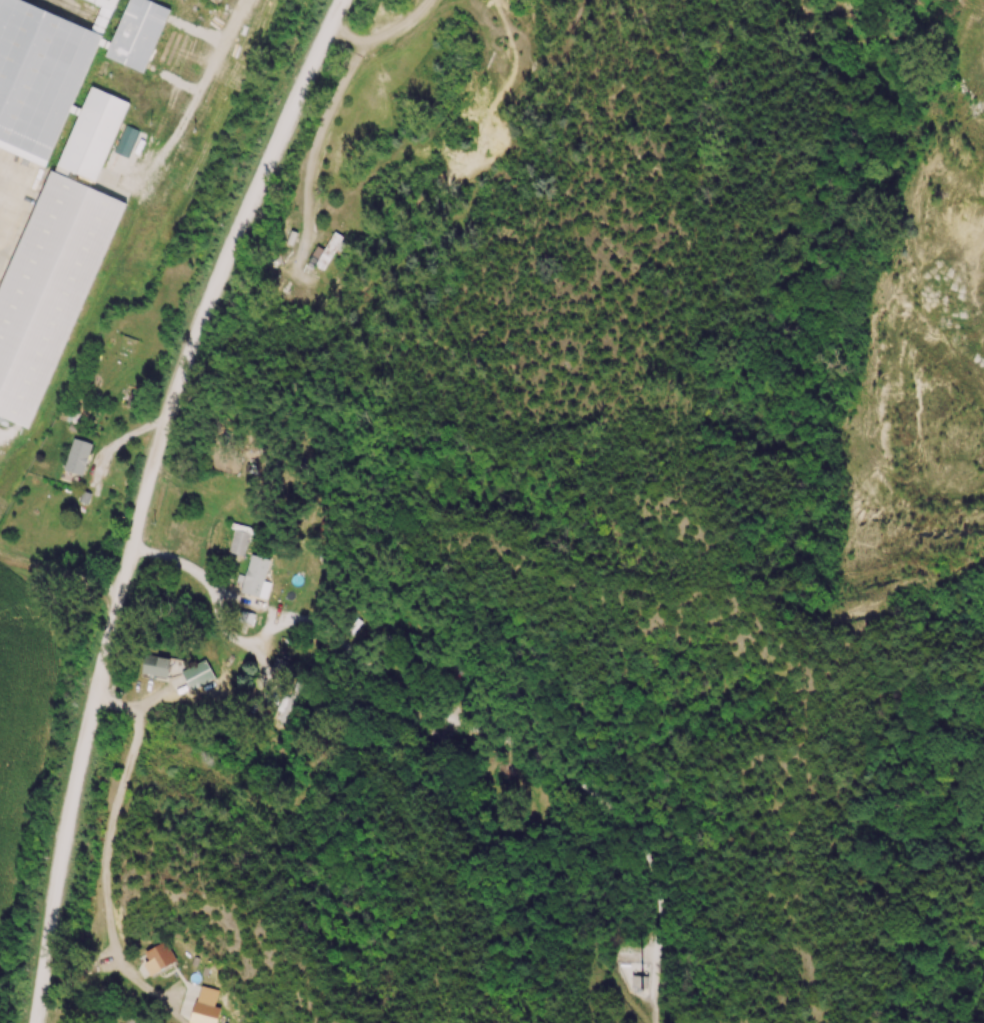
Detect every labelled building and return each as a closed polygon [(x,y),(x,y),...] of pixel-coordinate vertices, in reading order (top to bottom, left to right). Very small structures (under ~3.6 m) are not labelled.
[(52,164),(70,112),(75,114),(99,46),(110,49),(107,59),(148,74),(171,10),(145,0),(131,0),(115,45),(109,44),(125,0),(86,0),(103,6),(95,28),(15,0),(0,0),(0,146),(52,164)] [(83,186),(85,180),(100,185),(130,103),(81,85),(0,306),(0,416),(39,431),(123,201),(83,186)] [(319,248),(309,263),(323,273),(345,240),(336,234),(324,251),(319,248)] [(94,445),(75,439),(65,472),(84,478),(94,445)] [(233,556),(247,555),(246,541),(252,541),(252,527),(233,528),(233,556)] [(242,593),(264,599),(273,561),(251,556),(242,593)] [(170,678),(172,658),(146,656),(145,676),(170,678)] [(191,692),(216,679),(207,661),(182,673),(191,692)] [(274,723),(286,729),(305,686),(293,681),(274,723)] [(141,957),(153,978),(178,963),(166,942),(141,957)] [(196,1004),(192,1022),(218,1022),(221,1009),(196,1004)]
